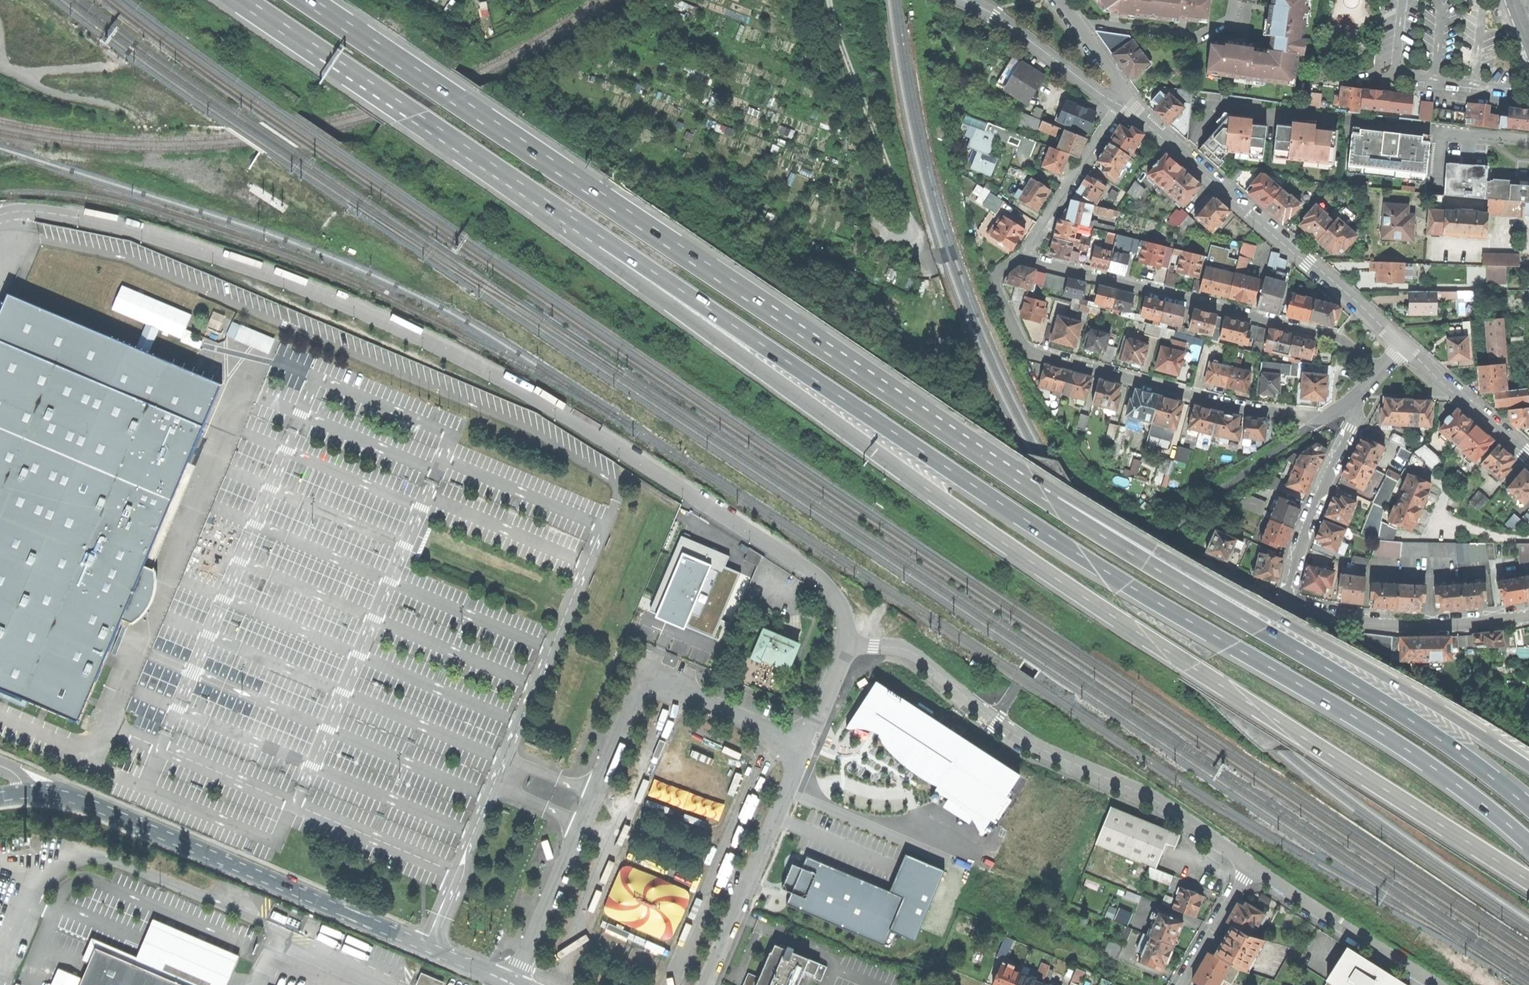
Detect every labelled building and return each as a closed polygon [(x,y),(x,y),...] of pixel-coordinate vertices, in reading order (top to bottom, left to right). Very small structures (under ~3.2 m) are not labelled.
[(1137,0),(1096,0),(1104,11),(1107,9),(1110,13),(1120,14),(1120,17),(1134,19),(1135,16),(1137,0)] [(1135,16),(1157,19),(1178,22),(1178,19),(1207,23),(1210,0),(1137,0),(1135,16)] [(1297,55),(1300,55),(1308,0),(1273,0),(1272,6),(1270,6),(1269,17),(1266,36),(1272,37),(1270,51),(1297,55)] [(1112,55),(1133,41),(1129,36),(1095,31),(1112,55)] [(1128,78),(1135,78),(1150,64),(1133,41),(1112,55),(1119,64),(1128,78)] [(1294,80),(1297,55),(1270,51),(1254,49),(1254,45),(1239,43),(1225,41),(1224,43),(1211,42),(1206,73),(1234,77),(1234,78),(1263,82),(1263,81),(1287,85),(1288,79),(1294,80)] [(997,84),(1005,89),(1021,64),(1013,58),(997,84)] [(1021,64),(1005,89),(1027,103),(1036,89),(1043,78),(1021,64)] [(1341,88),(1340,99),(1339,105),(1349,106),(1359,107),(1361,90),(1352,89),(1341,88)] [(1360,108),(1366,109),(1387,111),(1389,93),(1362,90),(1360,108)] [(1309,93),(1307,107),(1317,108),(1319,95),(1309,93)] [(1401,94),(1389,93),(1387,111),(1410,114),(1412,95),(1401,94)] [(1168,94),(1154,111),(1160,117),(1169,125),(1184,108),(1168,94)] [(1092,123),(1096,113),(1063,100),(1055,121),(1088,134),(1092,123)] [(1423,102),(1421,120),(1431,121),(1432,109),(1433,103),(1423,102)] [(1467,112),(1466,125),(1499,129),(1499,126),(1500,118),(1490,116),(1487,114),(1488,106),(1468,104),(1467,112)] [(1507,128),(1528,131),(1528,111),(1509,108),(1508,117),(1507,128)] [(1453,111),(1451,124),(1466,125),(1467,112),(1453,111)] [(1021,113),(1017,124),(1038,133),(1040,129),(1043,121),(1021,113)] [(1260,151),(1263,151),(1266,125),(1252,124),(1252,118),(1229,115),(1198,150),(1207,158),(1216,165),(1221,159),(1223,157),(1228,152),(1231,152),(1235,153),(1259,156),(1260,151)] [(1502,128),(1507,128),(1508,117),(1500,117),(1500,118),(1499,126),(1502,126),(1502,128)] [(1059,128),(1043,121),(1040,129),(1056,135),(1059,128)] [(1276,158),(1285,159),(1295,160),(1304,161),(1329,163),(1329,158),(1333,159),(1336,132),(1315,129),(1315,126),(1308,126),(1306,123),(1292,122),(1291,127),(1276,125),(1273,153),(1277,153),(1276,158)] [(1021,136),(989,123),(985,132),(996,137),(1018,145),(1021,136)] [(978,152),(989,156),(996,137),(985,132),(969,126),(966,135),(971,138),(968,147),(967,147),(978,152)] [(1109,143),(1130,156),(1144,135),(1138,131),(1132,127),(1131,128),(1129,126),(1126,130),(1120,126),(1109,143)] [(1347,170),(1425,179),(1430,138),(1352,129),(1347,170)] [(1063,136),(1061,142),(1058,150),(1068,154),(1078,158),(1082,148),(1086,139),(1066,130),(1063,136)] [(1036,142),(1021,136),(1018,145),(1016,151),(1031,157),(1036,142)] [(1097,161),(1102,165),(1105,167),(1102,171),(1115,179),(1130,156),(1109,143),(1103,152),(1097,161)] [(1064,165),(1068,154),(1058,150),(1050,147),(1043,167),(1061,174),(1064,165)] [(1262,162),(1263,151),(1260,151),(1259,156),(1235,153),(1234,159),(1262,162)] [(989,156),(978,152),(972,169),(990,176),(993,168),(997,159),(998,160),(998,159),(989,156)] [(1285,164),(1285,159),(1276,158),(1277,153),(1273,153),(1272,163),(1285,164)] [(1154,168),(1147,176),(1165,192),(1184,170),(1174,162),(1166,155),(1159,163),(1158,162),(1153,167),(1154,168)] [(1332,169),(1333,159),(1329,158),(1329,163),(1304,161),(1303,166),(1332,169)] [(1492,180),(1492,181),(1489,181),(1489,182),(1486,182),(1487,166),(1466,165),(1446,164),(1444,195),(1487,199),(1524,202),(1524,203),(1528,203),(1528,182),(1492,180)] [(1243,173),(1237,168),(1230,177),(1235,182),(1243,173)] [(1191,177),(1184,170),(1165,192),(1182,207),(1190,199),(1191,200),(1195,194),(1194,193),(1201,186),(1191,177)] [(1249,194),(1254,199),(1265,208),(1281,190),(1265,176),(1260,175),(1252,184),(1251,184),(1246,191),(1249,194)] [(1083,182),(1076,193),(1093,204),(1096,204),(1106,188),(1087,176),(1083,182)] [(1018,199),(1037,211),(1043,201),(1050,191),(1032,179),(1023,193),(1018,190),(1014,196),(1018,199)] [(1135,181),(1127,193),(1137,200),(1145,190),(1135,181)] [(990,193),(994,196),(999,189),(988,182),(984,189),(990,193)] [(990,193),(984,189),(976,201),(982,206),(990,193)] [(1281,190),(1265,208),(1273,215),(1282,223),(1288,217),(1289,218),(1300,204),(1290,195),(1289,196),(1281,190)] [(990,193),(982,206),(995,214),(1003,201),(994,196),(990,193)] [(1093,204),(1076,193),(1072,199),(1072,200),(1093,205),(1093,204)] [(1434,195),(1433,209),(1441,210),(1442,195),(1434,195)] [(1213,196),(1195,217),(1212,232),(1219,225),(1220,226),(1225,220),(1224,219),(1231,211),(1222,204),(1213,196)] [(1487,199),(1487,213),(1523,216),(1524,203),(1524,202),(1487,199)] [(1093,205),(1072,200),(1070,206),(1070,209),(1067,221),(1077,224),(1088,227),(1089,221),(1092,210),(1093,205)] [(1306,219),(1300,226),(1308,233),(1317,241),(1333,222),(1326,216),(1327,215),(1316,205),(1304,218),(1306,219)] [(1392,234),(1392,239),(1412,241),(1413,228),(1414,216),(1411,215),(1407,215),(1408,206),(1385,205),(1383,232),(1383,233),(1392,234)] [(1113,210),(1100,207),(1099,212),(1099,214),(1112,217),(1112,216),(1113,210)] [(1067,221),(1070,209),(1066,208),(1059,220),(1067,221)] [(1167,224),(1178,226),(1188,215),(1182,210),(1180,211),(1176,210),(1169,217),(1171,219),(1167,224)] [(1443,235),(1445,211),(1433,211),(1429,210),(1428,221),(1427,234),(1443,235)] [(1445,211),(1443,235),(1486,238),(1486,226),(1487,214),(1478,214),(1455,212),(1445,211)] [(1188,215),(1178,226),(1186,229),(1193,220),(1188,215)] [(992,236),(1012,249),(1019,239),(1025,230),(1004,217),(997,228),(993,225),(988,233),(992,236)] [(1074,239),(1077,224),(1067,221),(1059,220),(1057,229),(1055,238),(1073,242),(1074,239)] [(1333,222),(1317,241),(1323,246),(1328,250),(1327,250),(1330,253),(1331,252),(1332,253),(1332,254),(1333,254),(1334,253),(1335,253),(1336,252),(1339,249),(1341,246),(1344,250),(1350,243),(1356,236),(1346,227),(1344,230),(1334,221),(1333,222)] [(1093,229),(1092,235),(1100,237),(1106,239),(1107,232),(1093,229)] [(1107,232),(1106,239),(1104,247),(1113,249),(1117,234),(1107,232)] [(1392,241),(1392,239),(1392,234),(1383,233),(1383,232),(1380,232),(1379,238),(1381,241),(1392,241)] [(1133,239),(1117,234),(1113,249),(1112,252),(1113,252),(1129,256),(1131,251),(1129,251),(1133,239)] [(1073,242),(1055,238),(1050,256),(1059,258),(1068,261),(1072,245),(1073,242)] [(1140,240),(1133,239),(1129,251),(1131,251),(1137,253),(1138,247),(1140,240)] [(1173,249),(1144,242),(1143,248),(1139,262),(1149,265),(1168,270),(1173,249)] [(1242,243),(1239,257),(1247,259),(1252,260),(1256,246),(1242,243)] [(1077,248),(1077,246),(1072,245),(1068,261),(1079,263),(1082,250),(1077,248)] [(1208,257),(1205,267),(1234,274),(1238,260),(1227,258),(1229,250),(1210,245),(1209,250),(1208,257)] [(1112,252),(1100,249),(1096,248),(1092,266),(1099,268),(1108,270),(1113,252),(1112,252)] [(1079,263),(1085,265),(1088,251),(1082,250),(1079,263)] [(1199,278),(1205,257),(1183,251),(1181,257),(1177,272),(1187,274),(1199,278)] [(1129,256),(1113,252),(1108,270),(1117,272),(1125,274),(1129,256)] [(1271,252),(1268,265),(1276,267),(1278,258),(1279,254),(1271,252)] [(1172,254),(1165,285),(1174,287),(1176,276),(1172,275),(1177,256),(1172,254)] [(1519,267),(1519,255),(1482,254),(1482,266),(1487,266),(1505,266),(1507,267),(1519,267)] [(1247,259),(1239,257),(1238,260),(1234,274),(1243,276),(1247,259)] [(1288,261),(1278,258),(1276,267),(1275,271),(1284,273),(1288,261)] [(1402,263),(1369,262),(1369,271),(1378,271),(1378,276),(1378,283),(1402,283),(1402,263)] [(1505,266),(1487,266),(1487,284),(1505,284),(1505,266)] [(1005,278),(1003,284),(1015,287),(1028,290),(1030,291),(1032,284),(1035,272),(1035,271),(1028,269),(1020,267),(1005,278)] [(1211,293),(1229,297),(1234,274),(1205,267),(1202,282),(1200,290),(1211,293)] [(1045,274),(1035,272),(1032,284),(1042,286),(1045,274)] [(1042,286),(1065,292),(1068,279),(1045,273),(1045,274),(1042,286)] [(1243,276),(1234,274),(1229,297),(1241,300),(1253,303),(1256,290),(1259,280),(1243,276)] [(1261,291),(1257,308),(1267,311),(1277,313),(1285,283),(1264,278),(1263,281),(1261,291)] [(1075,281),(1068,279),(1065,292),(1064,295),(1081,300),(1085,283),(1075,281)] [(1195,280),(1191,292),(1198,294),(1200,290),(1202,282),(1195,280)] [(146,324),(137,348),(148,353),(158,329),(182,339),(191,315),(122,286),(113,310),(146,324)] [(1100,305),(1112,308),(1116,291),(1108,289),(1099,286),(1095,303),(1100,305)] [(1028,290),(1015,287),(1012,302),(1024,305),(1026,297),(1028,290)] [(1122,310),(1125,311),(1129,312),(1133,295),(1125,293),(1116,291),(1112,308),(1119,309),(1122,310)] [(1410,299),(1410,308),(1422,308),(1422,315),(1436,314),(1436,302),(1436,291),(1409,292),(1410,299)] [(1457,292),(1436,291),(1436,302),(1447,301),(1447,299),(1457,299),(1457,292)] [(1474,291),(1457,292),(1457,299),(1457,301),(1471,301),(1474,298),(1474,291)] [(1292,294),(1286,316),(1296,318),(1309,322),(1314,300),(1292,294)] [(150,564),(187,474),(222,384),(189,370),(148,353),(137,348),(19,298),(9,295),(0,316),(0,688),(32,701),(42,705),(49,708),(83,722),(127,617),(150,564)] [(1045,302),(1026,297),(1024,305),(1020,318),(1030,320),(1039,323),(1041,317),(1045,318),(1047,309),(1043,308),(1045,302)] [(1155,300),(1146,298),(1141,316),(1144,317),(1155,320),(1160,321),(1165,303),(1155,300)] [(1314,300),(1309,322),(1320,325),(1332,328),(1333,324),(1337,325),(1341,309),(1336,305),(1315,299),(1314,300)] [(1095,303),(1088,302),(1087,307),(1090,307),(1099,310),(1100,305),(1095,303)] [(1072,303),(1071,309),(1079,311),(1079,310),(1080,305),(1072,303)] [(1165,303),(1160,321),(1166,322),(1178,326),(1180,326),(1184,308),(1175,306),(1165,303)] [(1089,313),(1090,307),(1087,307),(1080,305),(1079,310),(1089,313)] [(1090,307),(1089,313),(1099,316),(1100,310),(1099,310),(1090,307)] [(1194,311),(1189,329),(1195,331),(1210,335),(1211,335),(1216,316),(1205,313),(1194,311)] [(1224,318),(1216,316),(1211,335),(1210,335),(1209,340),(1218,342),(1219,338),(1224,318)] [(1052,339),(1052,341),(1061,343),(1074,346),(1076,339),(1077,339),(1080,331),(1079,330),(1081,322),(1058,317),(1055,328),(1052,339)] [(1236,321),(1224,318),(1219,338),(1247,345),(1249,337),(1250,333),(1246,332),(1248,324),(1236,321)] [(1506,364),(1506,360),(1503,318),(1485,320),(1489,365),(1504,364),(1506,364)] [(270,354),(276,339),(234,321),(227,336),(270,354)] [(1147,323),(1144,334),(1159,338),(1159,337),(1162,327),(1159,326),(1153,325),(1147,323)] [(1250,333),(1249,337),(1255,339),(1258,327),(1252,325),(1250,333)] [(1044,338),(1052,339),(1055,328),(1047,326),(1044,338)] [(1164,328),(1162,327),(1159,337),(1172,341),(1175,331),(1164,328)] [(1265,329),(1258,327),(1255,339),(1255,341),(1262,343),(1265,329)] [(1089,328),(1084,348),(1086,349),(1086,351),(1087,353),(1089,354),(1091,354),(1092,352),(1093,351),(1097,352),(1100,352),(1101,349),(1104,350),(1105,350),(1106,346),(1109,333),(1089,328)] [(1282,333),(1270,330),(1265,351),(1288,356),(1289,354),(1293,336),(1282,333)] [(1116,335),(1109,333),(1106,346),(1112,348),(1113,347),(1116,335)] [(1304,338),(1293,336),(1289,354),(1294,355),(1310,359),(1312,354),(1315,355),(1317,349),(1313,348),(1315,341),(1304,338)] [(1255,339),(1249,337),(1247,345),(1245,350),(1252,352),(1255,341),(1255,339)] [(1125,338),(1119,359),(1125,361),(1133,363),(1132,364),(1133,365),(1138,367),(1140,366),(1140,365),(1142,365),(1144,357),(1146,358),(1147,351),(1146,351),(1148,344),(1142,342),(1125,338)] [(1448,351),(1449,361),(1458,360),(1468,359),(1467,338),(1447,339),(1448,351)] [(1172,341),(1170,349),(1182,353),(1185,344),(1172,341)] [(1117,348),(1113,347),(1112,348),(1106,346),(1105,350),(1104,350),(1102,357),(1114,360),(1117,348)] [(1162,347),(1156,369),(1165,371),(1178,374),(1180,367),(1181,367),(1183,361),(1182,360),(1183,353),(1182,353),(1170,349),(1162,347)] [(1468,359),(1458,360),(1459,368),(1474,367),(1473,358),(1468,359)] [(320,370),(323,362),(314,359),(311,366),(320,370)] [(1216,384),(1226,387),(1230,367),(1222,365),(1210,362),(1206,382),(1216,384)] [(1260,373),(1258,394),(1259,394),(1260,396),(1260,397),(1262,398),(1263,398),(1265,398),(1267,397),(1267,395),(1270,395),(1274,395),(1274,392),(1279,392),(1279,384),(1285,385),(1286,376),(1290,377),(1291,366),(1287,366),(1261,362),(1260,373)] [(1287,362),(1287,366),(1291,366),(1290,377),(1298,377),(1299,363),(1292,362),(1287,362)] [(1479,379),(1480,393),(1495,392),(1507,391),(1504,364),(1489,365),(1484,366),(1477,366),(1479,379)] [(1045,365),(1039,387),(1063,393),(1069,371),(1057,368),(1045,365)] [(1230,367),(1226,387),(1236,389),(1246,391),(1251,372),(1239,369),(1230,367)] [(1303,373),(1300,398),(1312,399),(1324,400),(1324,397),(1327,397),(1328,390),(1325,390),(1327,376),(1311,374),(1311,370),(1304,370),(1304,373),(1303,373)] [(1080,374),(1069,371),(1063,393),(1063,394),(1085,400),(1087,392),(1089,393),(1090,386),(1089,386),(1092,378),(1080,374)] [(1099,380),(1092,404),(1116,410),(1120,396),(1118,395),(1120,386),(1110,383),(1099,380)] [(1507,391),(1495,392),(1496,399),(1496,406),(1527,403),(1526,389),(1507,391)] [(1131,399),(1126,416),(1152,422),(1159,396),(1147,393),(1136,390),(1133,400),(1131,399)] [(1171,400),(1159,396),(1152,422),(1175,429),(1178,420),(1179,420),(1181,414),(1180,413),(1183,403),(1171,400)] [(1381,424),(1383,424),(1391,424),(1406,425),(1408,400),(1396,400),(1385,399),(1385,409),(1382,409),(1381,424)] [(1420,426),(1429,427),(1430,427),(1431,412),(1430,412),(1430,402),(1418,401),(1408,400),(1406,425),(1420,426)] [(1190,421),(1189,429),(1197,431),(1211,434),(1217,412),(1206,409),(1195,406),(1193,415),(1192,414),(1190,421)] [(1510,423),(1516,429),(1528,427),(1528,408),(1508,410),(1509,416),(1510,423)] [(1442,433),(1439,437),(1445,442),(1448,439),(1450,440),(1450,439),(1457,445),(1475,425),(1465,417),(1457,410),(1450,418),(1449,417),(1448,417),(1444,421),(1444,422),(1446,423),(1440,429),(1440,430),(1440,431),(1442,433)] [(1228,414),(1217,412),(1211,434),(1221,437),(1220,441),(1227,443),(1228,438),(1238,440),(1242,423),(1238,422),(1239,417),(1228,414)] [(1081,414),(1077,428),(1085,431),(1089,416),(1081,414)] [(1245,418),(1243,438),(1250,438),(1265,440),(1266,424),(1267,423),(1267,421),(1266,420),(1265,419),(1263,419),(1262,420),(1254,419),(1245,418)] [(1175,429),(1152,422),(1148,435),(1172,441),(1175,429)] [(1109,423),(1106,435),(1113,437),(1116,425),(1109,423)] [(1463,452),(1467,455),(1473,461),(1474,462),(1481,454),(1482,454),(1486,449),(1485,449),(1493,441),(1482,432),(1475,425),(1457,445),(1464,451),(1463,452)] [(1516,429),(1528,440),(1528,427),(1516,429)] [(1113,444),(1119,446),(1123,433),(1116,432),(1115,437),(1113,444)] [(1390,441),(1405,449),(1405,441),(1393,434),(1390,441)] [(1351,458),(1373,469),(1385,448),(1370,440),(1368,443),(1361,440),(1356,448),(1351,458)] [(1298,456),(1294,465),(1314,475),(1321,462),(1327,450),(1315,444),(1299,455),(1298,456)] [(1425,445),(1413,453),(1425,464),(1434,471),(1443,461),(1425,445)] [(1498,445),(1481,464),(1493,475),(1491,477),(1496,482),(1498,480),(1500,481),(1510,470),(1507,468),(1514,460),(1505,452),(1498,445)] [(1188,449),(1178,446),(1173,461),(1184,464),(1188,449)] [(1400,447),(1396,455),(1409,461),(1413,453),(1405,449),(1400,447)] [(1157,456),(1143,452),(1141,461),(1153,468),(1157,456)] [(1425,464),(1413,453),(1409,461),(1404,469),(1411,472),(1419,475),(1420,476),(1425,464)] [(1294,465),(1298,456),(1294,455),(1287,461),(1293,464),(1294,465)] [(1470,464),(1473,461),(1467,455),(1464,459),(1470,464)] [(1160,457),(1157,470),(1165,475),(1170,477),(1173,461),(1160,457)] [(1347,483),(1362,490),(1373,469),(1351,458),(1347,466),(1342,476),(1349,479),(1347,483)] [(1124,469),(1122,475),(1129,477),(1130,474),(1137,476),(1140,465),(1141,461),(1133,459),(1130,470),(1124,469)] [(1293,464),(1282,486),(1298,494),(1299,490),(1306,494),(1311,483),(1314,475),(1294,465),(1293,464)] [(1506,489),(1524,505),(1528,499),(1528,473),(1524,468),(1506,489)] [(1457,469),(1449,479),(1459,488),(1468,479),(1457,469)] [(1387,476),(1398,482),(1400,477),(1387,471),(1385,475),(1387,476)] [(1170,477),(1165,475),(1161,486),(1166,488),(1170,477)] [(1270,475),(1260,484),(1276,490),(1280,480),(1270,475)] [(1405,491),(1401,499),(1422,508),(1425,501),(1428,494),(1427,493),(1431,485),(1418,479),(1410,475),(1408,475),(1401,490),(1405,491)] [(1374,504),(1384,509),(1398,482),(1387,476),(1373,503),(1374,504)] [(1479,491),(1469,502),(1479,511),(1489,500),(1479,491)] [(1247,495),(1236,505),(1260,515),(1265,502),(1247,495)] [(1328,506),(1324,516),(1347,525),(1356,503),(1336,495),(1335,498),(1332,497),(1328,506)] [(1269,519),(1293,528),(1297,518),(1300,510),(1297,509),(1299,505),(1278,497),(1269,519)] [(1394,506),(1388,521),(1389,522),(1397,525),(1411,531),(1414,522),(1415,523),(1419,515),(1422,508),(1401,499),(1398,508),(1394,506)] [(1145,502),(1139,508),(1146,513),(1151,508),(1145,502)] [(1368,518),(1381,523),(1384,509),(1374,504),(1368,518)] [(1514,514),(1504,524),(1511,530),(1520,520),(1514,514)] [(1511,530),(1521,530),(1528,521),(1523,516),(1520,520),(1511,530)] [(1362,534),(1378,540),(1381,523),(1368,518),(1362,534)] [(1289,537),(1293,528),(1269,519),(1260,541),(1281,549),(1282,546),(1285,547),(1289,537)] [(1319,530),(1315,539),(1318,540),(1316,544),(1336,552),(1340,542),(1345,530),(1323,521),(1319,530)] [(1378,540),(1391,541),(1397,529),(1396,529),(1388,526),(1381,523),(1378,540)] [(1215,531),(1207,552),(1227,561),(1230,553),(1233,546),(1240,549),(1243,543),(1215,531)] [(729,557),(681,537),(649,611),(657,614),(655,618),(669,624),(684,630),(685,627),(713,638),(741,573),(725,567),(729,557)] [(1391,541),(1378,540),(1372,555),(1400,556),(1401,542),(1391,541)] [(1347,545),(1340,542),(1336,552),(1343,555),(1347,545)] [(1428,542),(1401,542),(1400,556),(1428,556),(1428,542)] [(1428,542),(1428,556),(1457,556),(1456,543),(1428,542)] [(1467,543),(1456,543),(1457,556),(1457,561),(1469,561),(1467,543)] [(1467,543),(1469,561),(1487,560),(1487,558),(1485,543),(1467,543)] [(1493,543),(1485,543),(1487,558),(1495,558),(1493,543)] [(1516,544),(1519,563),(1528,561),(1528,544),(1516,544)] [(762,555),(751,549),(744,560),(758,566),(762,555)] [(1263,579),(1277,582),(1280,574),(1283,559),(1275,557),(1267,555),(1260,553),(1256,568),(1253,568),(1251,575),(1263,578),(1263,579)] [(1352,557),(1350,564),(1359,566),(1367,567),(1369,560),(1352,557)] [(1342,567),(1342,571),(1350,572),(1349,576),(1358,577),(1359,566),(1350,564),(1347,563),(1346,567),(1342,567)] [(150,564),(127,617),(135,621),(135,623),(142,619),(150,611),(157,600),(160,590),(161,579),(159,565),(158,568),(150,564)] [(1307,564),(1302,587),(1308,589),(1315,590),(1316,593),(1321,594),(1323,592),(1324,592),(1326,586),(1330,587),(1334,571),(1307,564)] [(1340,575),(1338,597),(1341,597),(1341,600),(1350,601),(1362,603),(1365,578),(1358,577),(1349,576),(1350,572),(1342,571),(1341,575),(1340,575)] [(1515,603),(1526,601),(1521,576),(1496,581),(1500,602),(1504,601),(1505,605),(1515,603)] [(1371,582),(1370,604),(1374,604),(1373,609),(1385,609),(1396,610),(1398,584),(1371,582)] [(1459,584),(1461,609),(1472,608),(1486,607),(1484,582),(1459,584)] [(1398,584),(1396,610),(1406,611),(1420,612),(1420,607),(1424,607),(1425,585),(1398,584)] [(1434,586),(1435,607),(1439,607),(1440,611),(1450,610),(1461,609),(1459,584),(1434,586)] [(764,630),(753,658),(759,660),(758,664),(766,667),(777,672),(779,666),(788,670),(798,645),(764,630)] [(1486,633),(1473,634),(1474,646),(1504,647),(1501,631),(1486,633)] [(1393,637),(1364,633),(1362,642),(1391,658),(1392,653),(1393,637)] [(1469,635),(1458,636),(1458,646),(1471,646),(1470,640),(1469,635)] [(1458,636),(1450,637),(1450,646),(1458,646),(1458,636)] [(1400,638),(1393,637),(1392,653),(1400,653),(1400,638)] [(1424,637),(1400,638),(1400,653),(1400,660),(1408,660),(1408,661),(1423,661),(1423,660),(1428,660),(1428,661),(1442,661),(1442,660),(1451,660),(1451,659),(1451,653),(1450,646),(1450,637),(1424,637)] [(1507,648),(1506,655),(1516,655),(1516,658),(1528,658),(1528,648),(1507,648)] [(1472,676),(1481,677),(1482,670),(1480,669),(1473,668),(1472,676)] [(761,673),(762,690),(771,690),(769,672),(761,673)] [(1019,768),(875,675),(845,723),(847,725),(851,725),(859,724),(868,726),(874,728),(875,728),(879,736),(886,746),(898,756),(909,765),(919,771),(935,781),(932,786),(940,792),(946,792),(952,794),(961,801),(969,809),(972,815),(976,824),(980,831),(1019,768)] [(865,678),(857,683),(860,688),(868,683),(865,678)] [(1110,807),(1095,844),(1150,866),(1155,869),(1166,843),(1175,847),(1180,835),(1144,820),(1110,807)] [(792,893),(787,906),(884,946),(890,931),(915,941),(944,870),(905,854),(890,891),(886,890),(807,857),(802,868),(797,867),(794,865),(795,865),(792,864),(782,889),(787,891),(792,893)] [(1174,876),(1155,869),(1150,866),(1147,873),(1171,883),(1174,876)] [(1181,888),(1172,908),(1194,917),(1199,906),(1203,897),(1181,888)] [(1127,890),(1124,897),(1138,902),(1141,896),(1127,890)] [(1259,899),(1269,905),(1272,900),(1262,894),(1259,899)] [(1169,907),(1172,900),(1165,898),(1163,904),(1169,907)] [(1226,923),(1232,926),(1249,936),(1254,927),(1256,928),(1264,914),(1254,909),(1255,908),(1248,904),(1248,905),(1245,903),(1243,907),(1238,904),(1237,904),(1233,911),(1226,923)] [(1104,916),(1111,919),(1115,909),(1108,906),(1104,916)] [(1157,910),(1156,913),(1154,919),(1147,935),(1173,946),(1174,943),(1175,944),(1177,943),(1179,939),(1177,937),(1176,936),(1180,928),(1182,921),(1157,910)] [(133,964),(183,984),(227,984),(230,978),(233,973),(239,956),(154,919),(135,959),(133,964)] [(1223,941),(1214,956),(1231,965),(1239,969),(1245,971),(1264,940),(1249,936),(1232,926),(1223,941)] [(1127,927),(1122,938),(1126,940),(1131,928),(1127,927)] [(1142,953),(1138,961),(1153,967),(1155,964),(1164,967),(1169,955),(1173,946),(1147,935),(1144,934),(1137,951),(1142,953)] [(1005,942),(998,959),(1004,961),(1013,940),(1009,938),(1007,943),(1005,942)] [(1123,944),(1110,938),(1103,954),(1117,960),(1123,944)] [(761,978),(758,984),(797,984),(809,957),(793,951),(795,947),(788,945),(787,948),(776,944),(761,978)] [(1327,980),(1335,984),(1408,984),(1378,966),(1348,947),(1327,980)] [(133,964),(94,948),(78,984),(183,984),(133,964)] [(1231,965),(1214,956),(1209,953),(1198,971),(1192,981),(1199,984),(1217,984),(1222,978),(1223,979),(1231,965)] [(809,957),(797,984),(810,984),(814,976),(820,962),(809,957)] [(828,965),(820,962),(814,976),(822,979),(828,965)] [(1037,976),(1044,979),(1045,978),(1048,970),(1049,967),(1042,964),(1037,976)] [(1231,965),(1223,979),(1231,983),(1239,969),(1231,965)] [(992,984),(1015,984),(1019,974),(1019,973),(1001,966),(992,984)] [(1064,978),(1071,981),(1075,970),(1068,968),(1064,978)] [(1076,969),(1071,982),(1078,984),(1079,984),(1084,972),(1076,969)] [(761,978),(749,972),(743,984),(758,984),(761,978)] [(416,984),(443,984),(444,983),(421,973),(416,984)] [(1015,984),(1042,984),(1019,974),(1015,984)]
